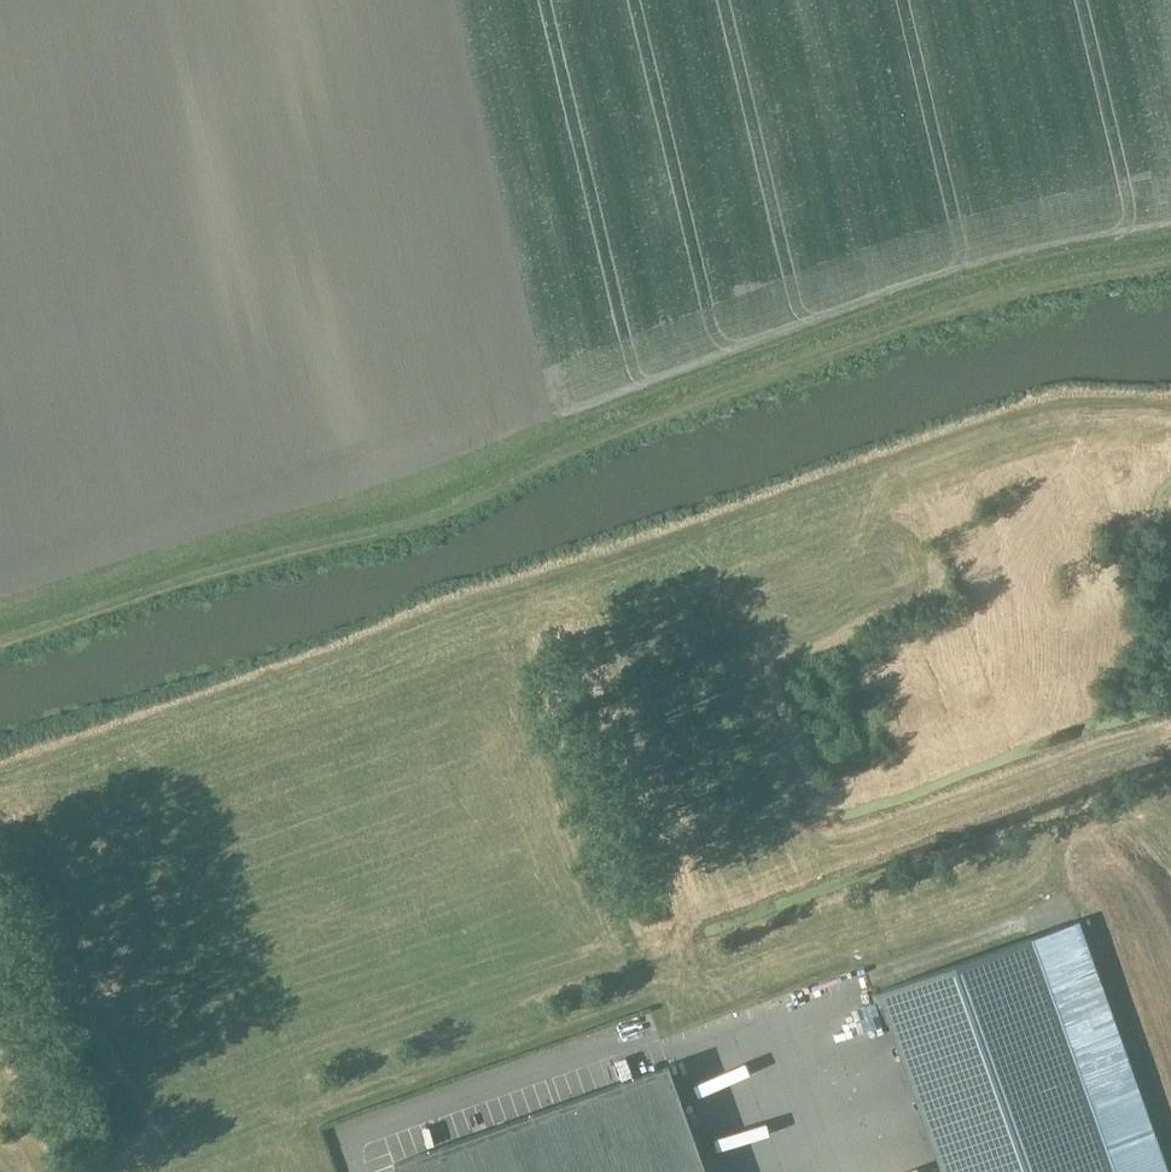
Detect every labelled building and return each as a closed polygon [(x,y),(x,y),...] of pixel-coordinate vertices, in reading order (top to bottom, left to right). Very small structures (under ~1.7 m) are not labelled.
[(881,991),(944,1171),(1117,1171),(1032,936),(881,991)] [(393,1164),(396,1171),(705,1171),(668,1066),(393,1164)]
